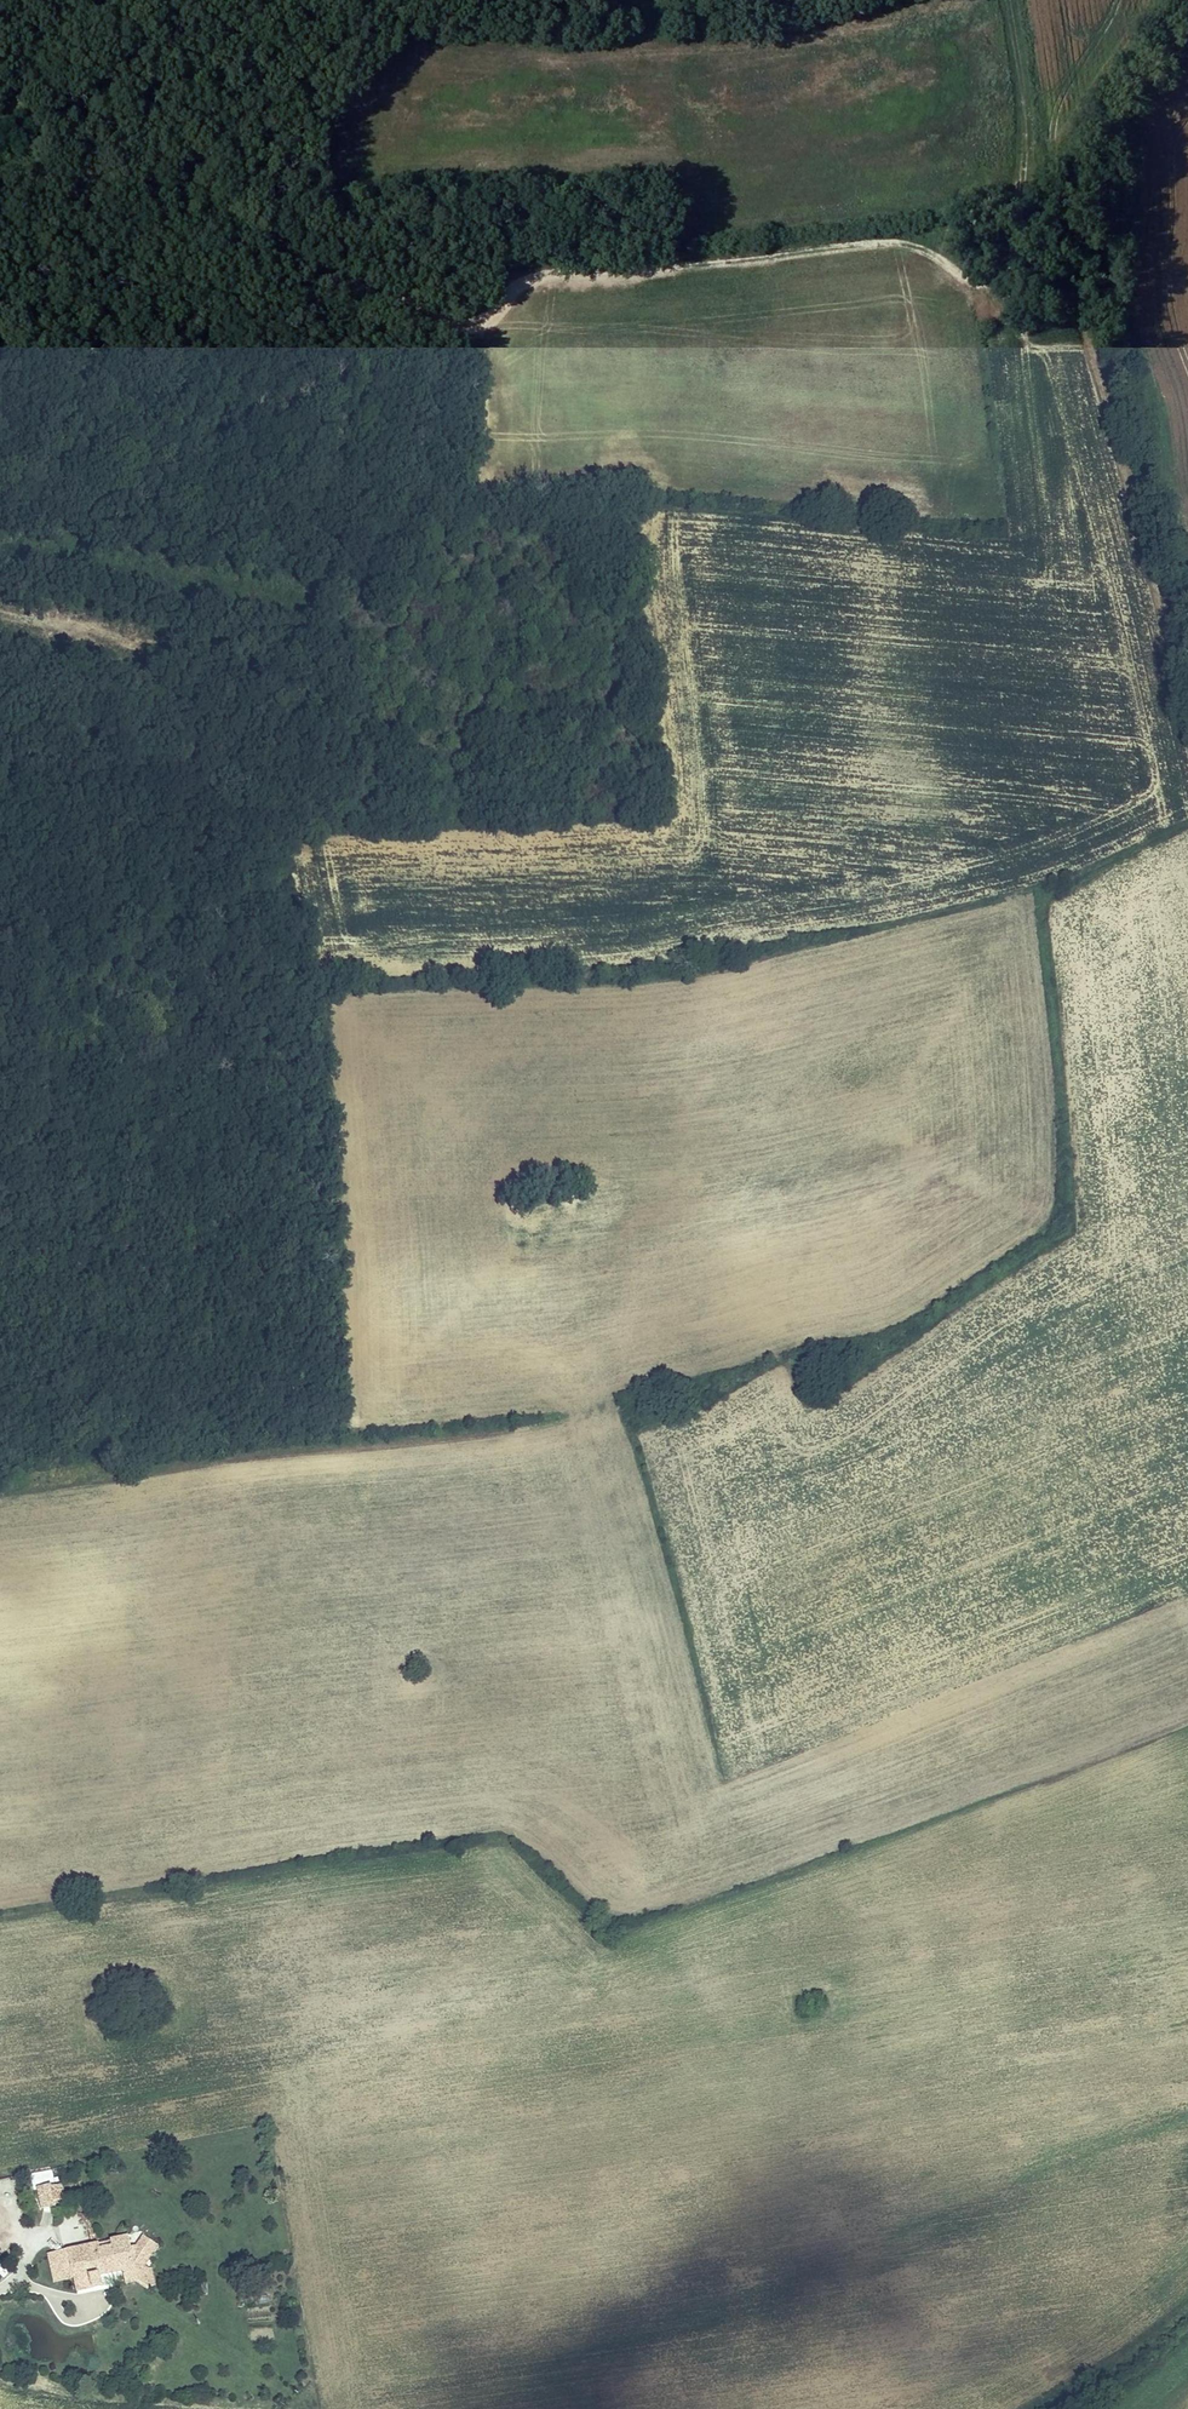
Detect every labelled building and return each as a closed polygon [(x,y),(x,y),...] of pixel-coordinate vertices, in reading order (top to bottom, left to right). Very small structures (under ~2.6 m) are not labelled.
[(203,2234),(65,2256),(72,2297),(103,2292),(102,2283),(135,2278),(136,2286),(210,2275),(208,2264),(203,2234)] [(226,2261),(208,2264),(210,2275),(227,2272),(226,2261)] [(135,2278),(102,2283),(103,2292),(136,2286),(135,2278)]
